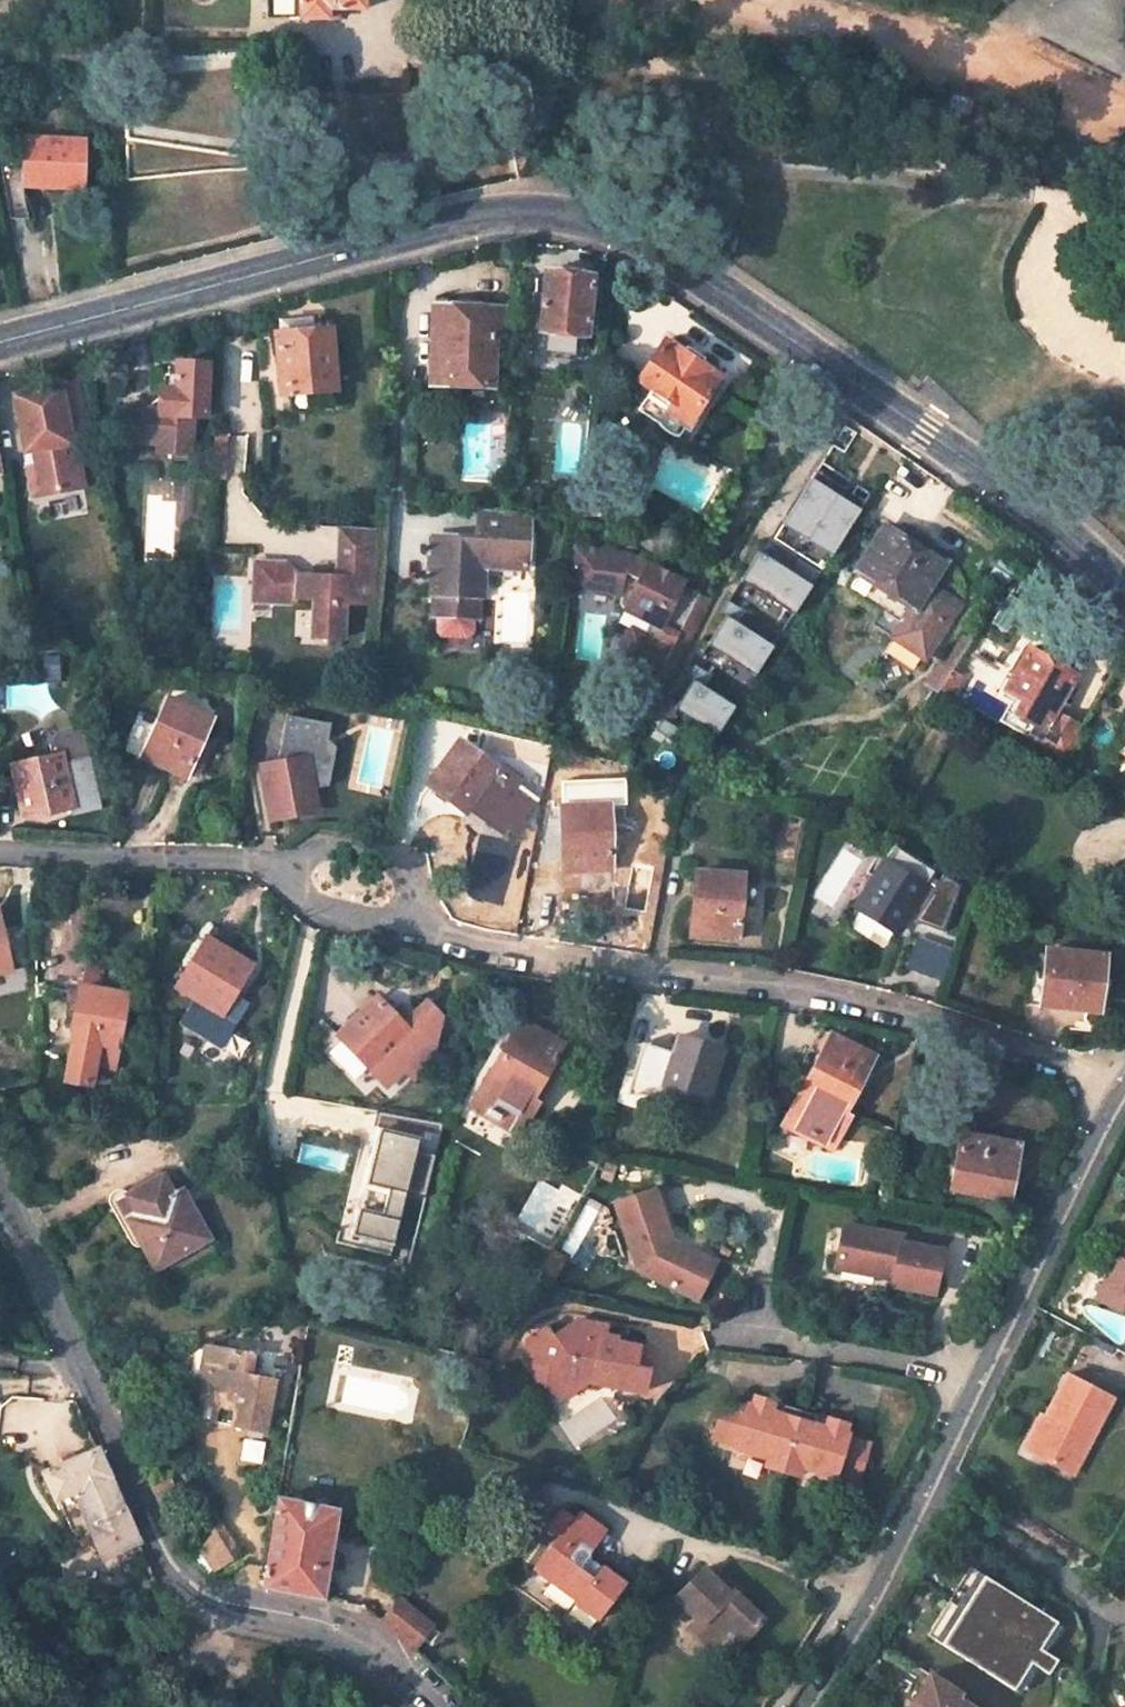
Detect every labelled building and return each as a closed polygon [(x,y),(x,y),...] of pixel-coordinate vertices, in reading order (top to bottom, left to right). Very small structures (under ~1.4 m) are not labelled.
[(298,15),(327,16),(327,5),(363,7),(363,0),(298,0),(298,15)] [(951,95),(947,109),(970,115),(974,101),(951,95)] [(84,136),(25,134),(24,183),(81,186),(84,136)] [(545,273),(543,295),(529,294),(527,313),(541,313),(539,333),(540,333),(583,337),(589,278),(545,273)] [(500,312),(431,307),(430,331),(437,332),(434,381),(487,384),(491,336),(499,336),(500,312)] [(338,388),(331,329),(274,336),(277,362),(285,361),(288,394),(338,388)] [(583,337),(540,333),(539,345),(582,349),(583,337)] [(677,431),(714,376),(659,340),(634,379),(647,387),(636,404),(677,431)] [(174,361),(171,389),(156,387),(154,410),(144,409),(127,423),(126,442),(133,442),(132,457),(180,461),(180,454),(187,455),(190,418),(202,419),(206,363),(174,361)] [(11,394),(20,452),(22,467),(16,469),(20,498),(37,496),(37,498),(51,496),(51,492),(70,489),(66,461),(60,461),(57,445),(69,444),(65,421),(56,422),(51,388),(11,394)] [(132,457),(133,442),(126,442),(124,464),(186,468),(187,455),(180,454),(180,461),(132,457)] [(809,476),(858,507),(868,491),(819,460),(809,476)] [(858,507),(809,476),(779,522),(828,553),(858,507)] [(588,519),(590,503),(574,502),(571,516),(588,519)] [(427,538),(422,601),(425,601),(425,617),(477,620),(480,572),(523,573),(524,521),(471,513),(470,541),(427,538)] [(828,553),(779,522),(769,538),(818,570),(828,553)] [(333,577),(307,576),(300,580),(291,580),(292,575),(284,564),(250,563),(249,589),(266,590),(265,604),(284,604),(291,599),(307,600),(305,635),(337,637),(339,602),(365,604),(370,529),(336,527),(333,577)] [(920,663),(957,610),(925,589),(940,566),(885,531),(843,594),(895,628),(886,643),(920,663)] [(607,552),(568,545),(562,588),(613,599),(612,610),(613,614),(616,617),(643,630),(637,643),(624,637),(618,651),(621,660),(649,673),(658,670),(670,676),(707,602),(666,582),(669,576),(655,569),(652,576),(637,569),(630,561),(621,558),(613,560),(607,552)] [(784,570),(754,550),(737,577),(790,612),(808,585),(784,570)] [(784,570),(808,585),(816,571),(793,556),(784,570)] [(790,612),(737,577),(735,580),(789,615),(790,612)] [(248,602),(265,604),(266,590),(249,589),(248,602)] [(721,616),(734,624),(741,612),(723,600),(716,612),(721,616)] [(734,624),(721,616),(704,642),(752,673),(769,646),(734,624)] [(752,673),(704,642),(702,645),(750,676),(752,673)] [(1049,714),(1070,677),(1025,652),(1001,694),(1013,700),(998,728),(1060,762),(1078,733),(1049,714)] [(688,681),(700,688),(707,676),(690,665),(682,676),(688,681)] [(670,676),(658,670),(649,673),(655,676),(667,682),(670,676)] [(700,688),(688,681),(671,707),(713,734),(730,708),(700,688)] [(363,703),(384,709),(385,697),(364,693),(363,703)] [(165,702),(143,761),(187,777),(210,718),(165,702)] [(713,734),(671,707),(669,710),(712,737),(713,734)] [(331,727),(287,719),(278,767),(262,770),(272,823),(319,814),(314,792),(310,770),(323,768),(328,742),(331,727)] [(675,730),(657,719),(650,730),(667,742),(675,730)] [(87,758),(79,726),(59,731),(53,734),(51,741),(53,745),(47,746),(50,759),(10,768),(23,819),(69,808),(58,765),(73,761),(87,758)] [(336,750),(328,742),(323,768),(310,770),(314,792),(329,789),(336,750)] [(468,814),(499,772),(459,744),(428,787),(468,814)] [(58,765),(69,808),(71,817),(99,810),(87,758),(73,761),(58,765)] [(562,809),(563,875),(611,873),(608,808),(562,809)] [(892,849),(852,909),(892,936),(910,910),(929,881),(934,874),(892,849)] [(733,942),(738,877),(691,874),(688,910),(683,911),(679,913),(677,917),(676,921),(676,926),(682,933),(687,935),(687,939),(733,942)] [(938,937),(957,889),(940,879),(935,885),(929,881),(910,910),(917,914),(910,925),(938,937)] [(9,971),(0,932),(0,973),(9,971)] [(907,967),(943,979),(954,947),(917,935),(907,967)] [(249,965),(204,938),(174,988),(219,1015),(249,965)] [(1044,952),(1042,973),(1024,971),(1021,1007),(1096,1014),(1101,957),(1044,952)] [(103,990),(105,962),(35,959),(35,994),(78,995),(61,1081),(88,1085),(92,1065),(112,1068),(125,993),(103,990)] [(375,998),(338,1035),(385,1084),(403,1067),(412,1076),(429,1060),(437,1016),(424,1002),(409,1017),(399,1007),(392,1015),(375,998)] [(515,1133),(532,1103),(526,1100),(558,1044),(516,1020),(466,1106),(515,1133)] [(840,1115),(871,1060),(819,1032),(808,1054),(818,1058),(782,1126),(826,1149),(843,1118),(840,1115)] [(721,1055),(675,1041),(659,1092),(705,1106),(721,1055)] [(617,1046),(613,1074),(634,1078),(638,1049),(617,1046)] [(887,1157),(893,1136),(882,1133),(876,1154),(887,1157)] [(1016,1148),(960,1137),(960,1141),(940,1136),(929,1188),(950,1192),(950,1195),(1007,1206),(1016,1148)] [(172,1195),(162,1174),(120,1196),(130,1218),(124,1220),(151,1270),(204,1240),(179,1191),(172,1195)] [(631,1267),(690,1296),(700,1279),(698,1271),(681,1261),(688,1250),(669,1232),(649,1191),(649,1189),(610,1201),(631,1267)] [(649,1191),(669,1232),(672,1230),(655,1189),(649,1191)] [(900,1238),(842,1227),(833,1268),(890,1280),(889,1287),(932,1295),(940,1254),(900,1246),(900,1238)] [(1099,1300),(1124,1312),(1124,1247),(1099,1300)] [(698,1271),(700,1279),(709,1261),(688,1250),(681,1261),(698,1271)] [(570,1317),(548,1332),(530,1346),(563,1391),(590,1375),(597,1387),(644,1391),(646,1368),(632,1366),(634,1345),(610,1343),(610,1338),(596,1337),(595,1345),(584,1344),(586,1328),(570,1317)] [(530,1346),(548,1332),(541,1323),(523,1336),(517,1358),(558,1415),(574,1406),(563,1391),(530,1346)] [(196,1386),(205,1388),(212,1349),(199,1346),(191,1385),(196,1386)] [(205,1388),(196,1386),(192,1404),(207,1407),(229,1411),(226,1426),(243,1429),(260,1431),(269,1379),(249,1376),(252,1356),(212,1349),(205,1388)] [(1088,1444),(1109,1402),(1065,1379),(1043,1423),(1025,1457),(1065,1477),(1083,1441),(1088,1444)] [(746,1406),(725,1399),(713,1435),(735,1443),(734,1445),(768,1456),(765,1465),(781,1470),(798,1475),(801,1466),(834,1477),(835,1474),(857,1481),(869,1444),(847,1437),(847,1435),(843,1434),(846,1424),(828,1419),(825,1428),(813,1424),(817,1415),(784,1405),(781,1414),(770,1411),(773,1402),(754,1396),(751,1405),(747,1404),(746,1406)] [(226,1426),(229,1411),(207,1407),(205,1422),(226,1426)] [(1037,1420),(1019,1454),(1025,1457),(1043,1423),(1037,1420)] [(243,1429),(241,1442),(258,1444),(260,1431),(243,1429)] [(1088,1444),(1083,1441),(1065,1477),(1070,1480),(1088,1444)] [(103,1558),(137,1544),(95,1449),(75,1459),(72,1452),(59,1458),(62,1464),(42,1473),(45,1479),(42,1484),(47,1496),(52,1495),(54,1499),(72,1491),(103,1558)] [(163,1474),(175,1501),(178,1499),(167,1473),(163,1474)] [(339,1514),(279,1500),(262,1588),(321,1599),(339,1514)] [(537,1565),(580,1593),(578,1597),(606,1615),(630,1577),(592,1554),(608,1527),(582,1512),(578,1517),(562,1507),(549,1529),(557,1533),(537,1565)] [(874,1567),(856,1562),(851,1571),(869,1576),(874,1567)] [(740,1591),(727,1580),(707,1563),(673,1599),(697,1620),(726,1646),(733,1652),(769,1613),(741,1590),(740,1591)] [(949,1647),(990,1581),(970,1567),(927,1635),(949,1647)] [(744,1585),(732,1575),(727,1580),(740,1591),(741,1590),(744,1585)] [(1056,1622),(990,1581),(949,1647),(1014,1688),(1031,1662),(1048,1673),(1057,1659),(1039,1648),(1056,1622)] [(435,1627),(399,1597),(380,1621),(414,1651),(435,1627)] [(691,1627),(720,1652),(726,1646),(697,1620),(691,1627)] [(958,1698),(961,1694),(929,1674),(909,1706),(973,1706),(958,1698)]
